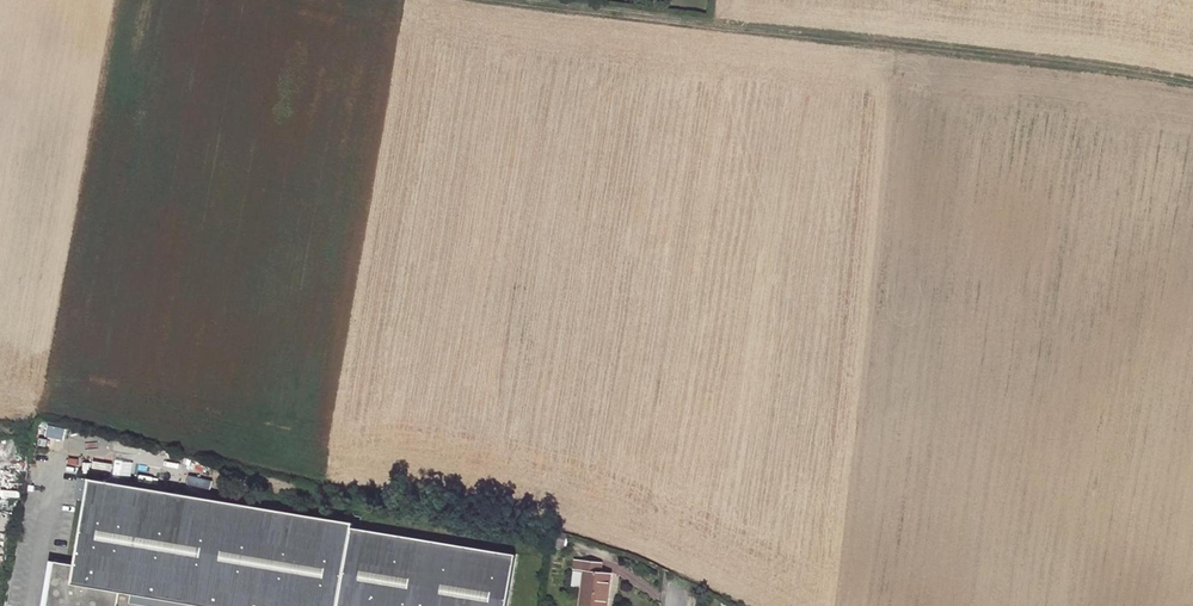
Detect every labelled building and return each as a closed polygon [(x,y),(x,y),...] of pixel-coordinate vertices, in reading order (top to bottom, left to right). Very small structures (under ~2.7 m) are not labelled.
[(92,477),(77,564),(57,560),(53,587),(57,588),(55,602),(70,605),(120,605),(116,604),(118,590),(122,591),(210,605),(344,605),(358,528),(358,523),(92,477)] [(358,528),(344,605),(510,605),(519,555),(358,528)] [(586,572),(602,573),(602,564),(575,561),(574,570),(586,572)] [(586,572),(582,605),(607,605),(611,575),(602,573),(586,572)]
